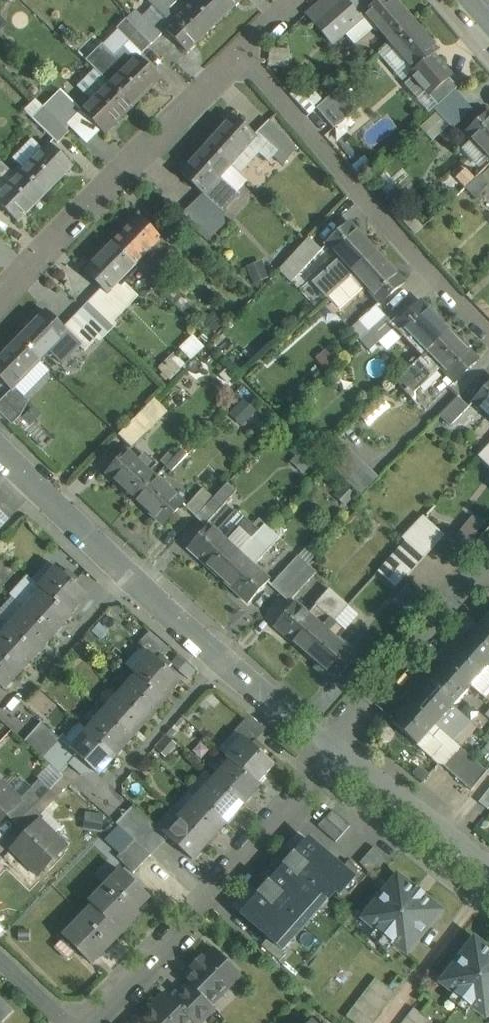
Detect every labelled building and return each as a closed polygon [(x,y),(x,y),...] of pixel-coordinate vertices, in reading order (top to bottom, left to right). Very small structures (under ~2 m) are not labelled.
[(177,18),(169,10),(177,2),(176,0),(151,0),(167,17),(166,18),(172,24),(169,27),(166,30),(188,52),(215,26),(193,4),(177,18)] [(193,4),(215,26),(241,0),(196,0),(193,4)] [(313,23),(331,44),(361,17),(346,0),(338,0),(313,23)] [(395,0),(379,0),(364,13),(390,42),(413,21),(395,0)] [(169,27),(153,7),(143,17),(161,36),(166,30),(169,27)] [(143,17),(137,11),(127,20),(151,45),(161,36),(143,17)] [(127,20),(126,19),(117,28),(142,54),(151,45),(127,20)] [(413,21),(390,42),(414,70),(414,71),(414,72),(434,55),(439,51),(413,21)] [(160,80),(137,57),(135,58),(124,47),(115,56),(103,44),(86,61),(110,85),(132,107),(160,80)] [(287,66),(290,49),(272,47),(269,63),(287,66)] [(434,55),(414,72),(411,75),(414,78),(406,85),(418,99),(425,92),(429,96),(450,78),(452,76),(434,55)] [(450,78),(429,96),(438,106),(458,88),(450,78)] [(132,107),(110,85),(83,111),(82,112),(83,113),(105,134),(132,107)] [(356,110),(339,89),(317,108),(334,129),(356,110)] [(83,111),(63,92),(45,109),(66,130),(83,113),(82,112),(83,111)] [(66,130),(45,109),(35,120),(59,144),(69,133),(66,130)] [(488,111),(466,133),(488,158),(488,112),(488,111)] [(233,115),(208,144),(208,145),(231,165),(257,136),(233,115)] [(297,149),(269,121),(259,132),(278,150),(273,156),(282,165),(297,149)] [(231,165),(208,145),(208,144),(181,174),(204,194),(203,194),(224,213),(240,195),(220,177),(231,165)] [(49,145),(22,172),(45,194),(47,196),(73,168),(49,145)] [(473,168),(467,173),(473,180),(480,175),(473,168)] [(0,196),(0,205),(19,222),(45,194),(22,172),(0,196)] [(254,179),(246,172),(241,178),(248,185),(254,179)] [(480,175),(473,180),(480,188),(486,182),(480,175)] [(241,178),(237,182),(245,189),(248,185),(241,178)] [(226,224),(200,198),(182,215),(208,241),(226,224)] [(162,239),(140,218),(114,244),(135,266),(162,239)] [(350,223),(327,245),(340,260),(314,284),(327,298),(354,274),(377,253),(350,223)] [(310,238),(290,258),(303,270),(323,250),(310,238)] [(114,244),(87,272),(108,293),(135,266),(114,244)] [(377,253),(354,274),(381,304),(405,283),(377,253)] [(100,291),(83,309),(105,330),(122,313),(100,291)] [(449,331),(421,302),(398,324),(426,353),(449,331)] [(377,306),(360,321),(370,331),(386,317),(377,306)] [(83,309),(63,329),(86,351),(94,342),(105,330),(83,309)] [(45,311),(18,339),(41,362),(50,352),(62,364),(79,346),(85,351),(86,351),(63,329),(45,311)] [(386,317),(370,331),(379,342),(396,327),(386,317)] [(479,360),(450,330),(449,331),(426,353),(428,354),(398,383),(406,391),(405,392),(411,398),(442,369),(455,383),(479,360)] [(0,357),(0,376),(13,390),(41,362),(18,339),(0,357)] [(474,402),(488,417),(488,386),(474,402)] [(244,398),(230,413),(243,424),(256,410),(244,398)] [(458,398),(441,416),(451,426),(469,408),(458,398)] [(4,399),(0,402),(0,413),(12,425),(21,416),(4,399)] [(147,433),(134,420),(118,436),(132,449),(147,433)] [(486,434),(479,441),(486,448),(488,445),(488,437),(486,434)] [(486,448),(479,456),(488,466),(488,445),(486,448)] [(317,458),(306,448),(296,458),(307,468),(317,458)] [(380,478),(349,448),(332,465),(363,495),(380,478)] [(180,450),(173,458),(174,460),(167,467),(172,472),(187,456),(180,450)] [(128,452),(108,474),(136,500),(156,478),(128,452)] [(168,454),(161,461),(167,467),(174,460),(173,458),(168,454)] [(183,504),(156,478),(136,500),(163,525),(183,504)] [(227,483),(195,518),(204,526),(236,492),(227,483)] [(346,487),(338,496),(346,504),(355,495),(346,487)] [(0,510),(0,528),(9,519),(0,510)] [(425,517),(406,537),(409,540),(407,542),(423,557),(444,536),(425,517)] [(462,547),(481,525),(472,517),(453,539),(462,547)] [(226,539),(210,524),(188,548),(219,576),(259,533),(245,519),(226,539)] [(259,533),(219,576),(249,604),(271,580),(256,566),(280,539),(266,526),(259,533)] [(423,557),(407,542),(389,560),(405,575),(423,557)] [(298,557),(271,586),(281,594),(307,565),(298,557)] [(307,565),(281,594),(290,602),(316,573),(307,565)] [(68,570),(64,575),(55,567),(54,568),(58,571),(42,588),(38,585),(38,586),(71,616),(71,615),(70,614),(87,595),(74,584),(78,579),(68,570)] [(405,612),(421,597),(408,583),(393,598),(405,612)] [(71,616),(38,586),(37,586),(45,592),(29,610),(25,607),(54,634),(71,616)] [(308,613),(296,602),(275,626),(305,654),(327,629),(328,630),(348,607),(329,590),(308,613)] [(54,634),(25,607),(24,608),(28,611),(12,628),(9,625),(8,626),(38,652),(54,634)] [(481,624),(463,644),(488,666),(488,631),(481,624)] [(8,626),(11,629),(0,641),(0,652),(21,671),(38,652),(8,626)] [(328,630),(327,629),(305,654),(335,680),(357,656),(328,630)] [(165,651),(147,635),(139,644),(148,652),(157,659),(161,655),(165,651)] [(488,666),(463,644),(446,663),(471,686),(488,666)] [(0,652),(0,687),(1,687),(4,690),(21,671),(0,652)] [(161,655),(157,659),(148,652),(132,671),(165,700),(164,699),(180,680),(167,669),(171,664),(161,655)] [(471,686),(446,663),(428,683),(453,706),(471,686)] [(131,671),(135,674),(119,692),(148,719),(165,700),(132,671),(131,671)] [(453,706),(428,683),(410,703),(436,725),(453,706)] [(148,719),(119,692),(102,711),(132,737),(148,719)] [(436,725),(410,703),(392,723),(417,745),(436,725)] [(132,737),(102,711),(86,729),(115,756),(132,737)] [(266,730),(250,717),(236,732),(242,738),(243,737),(252,745),(256,740),(257,741),(266,730)] [(42,723),(25,741),(61,774),(69,765),(51,748),(59,739),(42,723)] [(115,756),(86,729),(69,748),(59,739),(51,748),(69,765),(81,776),(98,775),(115,756)] [(257,741),(256,740),(252,745),(243,737),(242,738),(226,756),(259,786),(260,785),(258,784),(275,766),(262,754),(266,750),(257,741)] [(481,753),(488,760),(488,742),(481,753)] [(486,772),(458,747),(443,765),(471,791),(486,772)] [(259,786),(226,756),(226,757),(229,759),(213,777),(242,804),(259,786)] [(242,804),(213,777),(196,796),(226,823),(242,804)] [(0,783),(0,824),(8,815),(20,802),(19,801),(0,783)] [(479,802),(488,810),(488,809),(488,790),(479,802)] [(226,823),(196,796),(180,814),(209,841),(226,823)] [(23,797),(19,801),(20,802),(8,815),(17,825),(34,807),(23,797)] [(163,833),(134,806),(116,824),(134,840),(152,855),(165,842),(168,838),(163,833)] [(34,807),(17,825),(26,834),(39,820),(40,821),(44,817),(34,807)] [(350,826),(332,810),(325,818),(343,834),(350,826)] [(209,841),(180,814),(163,833),(192,860),(209,841)] [(343,834),(325,818),(318,826),(336,842),(343,834)] [(40,821),(39,820),(26,834),(11,850),(12,851),(15,847),(40,872),(37,875),(38,876),(68,845),(67,844),(65,846),(40,821)] [(152,855),(134,840),(117,857),(134,873),(152,855)] [(342,869),(310,840),(296,856),(294,855),(285,864),(287,866),(288,865),(324,897),(324,898),(327,902),(334,894),(338,897),(354,879),(342,869)] [(392,863),(374,847),(367,855),(385,871),(392,863)] [(385,871),(367,855),(360,863),(377,879),(385,871)] [(367,876),(349,861),(342,869),(354,879),(360,884),(367,876)] [(324,897),(288,865),(287,866),(270,885),(269,884),(260,893),(262,895),(243,915),(269,938),(280,947),(288,938),(292,942),(321,909),(317,906),(324,898),(324,897)] [(122,871),(91,903),(95,906),(96,905),(119,928),(149,898),(122,871)] [(416,890),(398,876),(383,894),(382,893),(376,901),(377,902),(362,919),(407,955),(421,937),(422,938),(429,930),(428,929),(442,911),(424,897),(426,895),(417,888),(416,890)] [(119,928),(96,905),(95,906),(65,937),(92,963),(122,932),(119,928)] [(280,947),(269,938),(261,946),(279,962),(287,954),(280,947)] [(474,939),(460,957),(458,956),(453,963),(454,965),(440,983),(486,1018),(488,1014),(488,950),(474,939)] [(240,974),(216,950),(205,960),(201,956),(190,967),(194,972),(186,980),(190,984),(214,1008),(210,1004),(220,994),(216,991),(224,983),(228,986),(240,974)] [(347,1017),(355,1022),(372,1022),(395,993),(376,979),(347,1017)] [(142,1021),(144,1022),(185,1022),(189,1019),(193,1022),(199,1022),(214,1008),(190,984),(174,1001),(169,996),(168,998),(160,998),(155,1003),(155,1008),(142,1021)] [(0,1002),(0,1022),(10,1012),(0,1002)] [(414,1008),(406,1018),(413,1022),(432,1022),(433,1022),(414,1008)]
